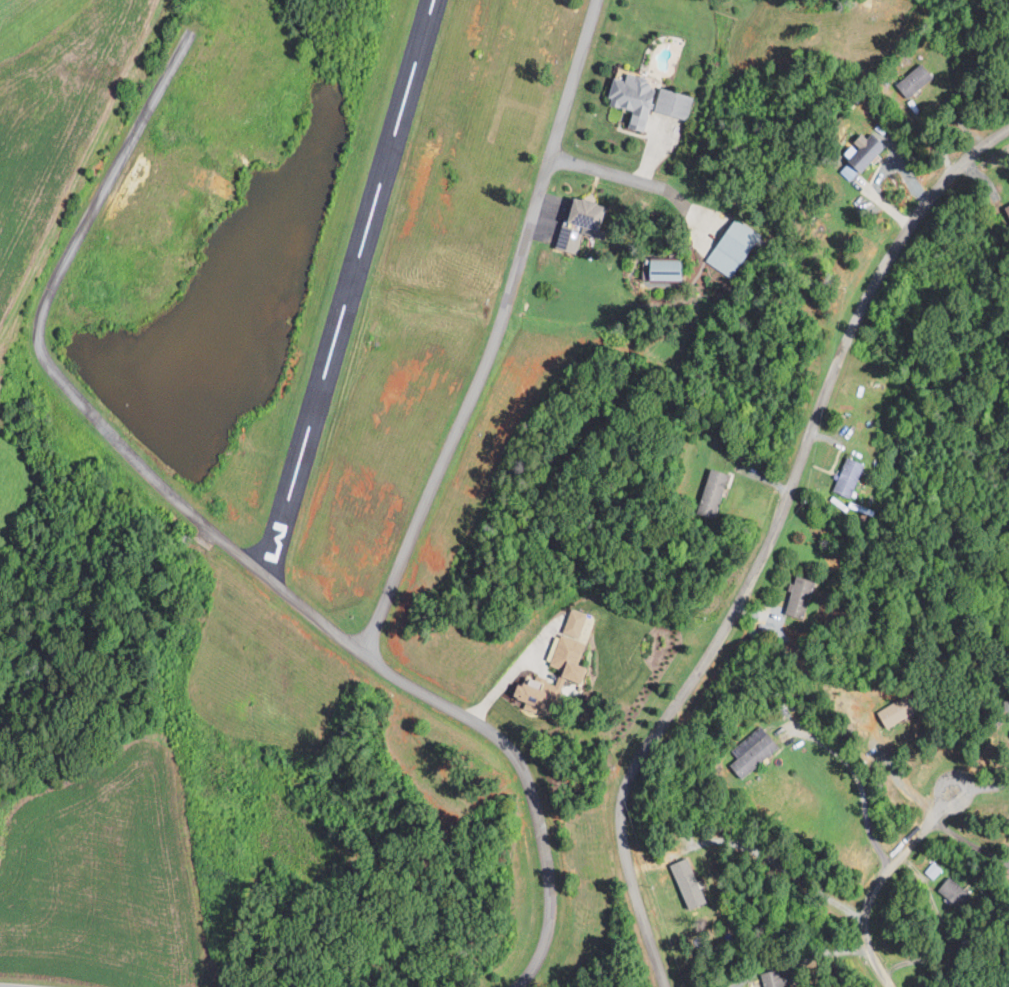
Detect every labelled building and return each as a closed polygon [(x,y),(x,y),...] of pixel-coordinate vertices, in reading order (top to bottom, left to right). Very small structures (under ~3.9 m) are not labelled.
[(911,99),(938,76),(925,62),(899,85),(911,99)] [(689,119),(695,96),(654,85),(655,79),(632,73),(630,81),(619,77),(612,104),(635,110),(631,127),(648,131),(654,110),(689,119)] [(871,137),(866,133),(858,142),(863,147),(852,160),(865,172),(890,144),(876,132),(871,137)] [(857,173),(847,166),(843,173),(853,180),(857,173)] [(611,209),(581,203),(577,222),(563,219),(557,247),(581,252),(585,234),(605,238),(611,209)] [(706,261),(732,278),(761,234),(736,217),(706,261)] [(656,279),(687,280),(687,259),(656,259),(656,279)] [(854,498),(867,462),(848,455),(836,492),(854,498)] [(705,501),(725,505),(731,472),(712,468),(705,501)] [(788,613),(808,619),(820,581),(800,575),(788,613)] [(553,666),(563,669),(561,675),(586,684),(592,667),(581,663),(588,642),(587,642),(596,616),(573,608),(553,666)] [(565,679),(559,677),(556,685),(536,677),(533,685),(524,682),(519,697),(554,710),(565,679)] [(889,728),(926,711),(917,692),(880,709),(889,728)] [(738,757),(730,765),(744,781),(782,745),(762,723),(732,751),(738,757)] [(712,900),(690,855),(673,864),(694,909),(712,900)] [(765,986),(794,986),(790,969),(762,974),(765,986)]
